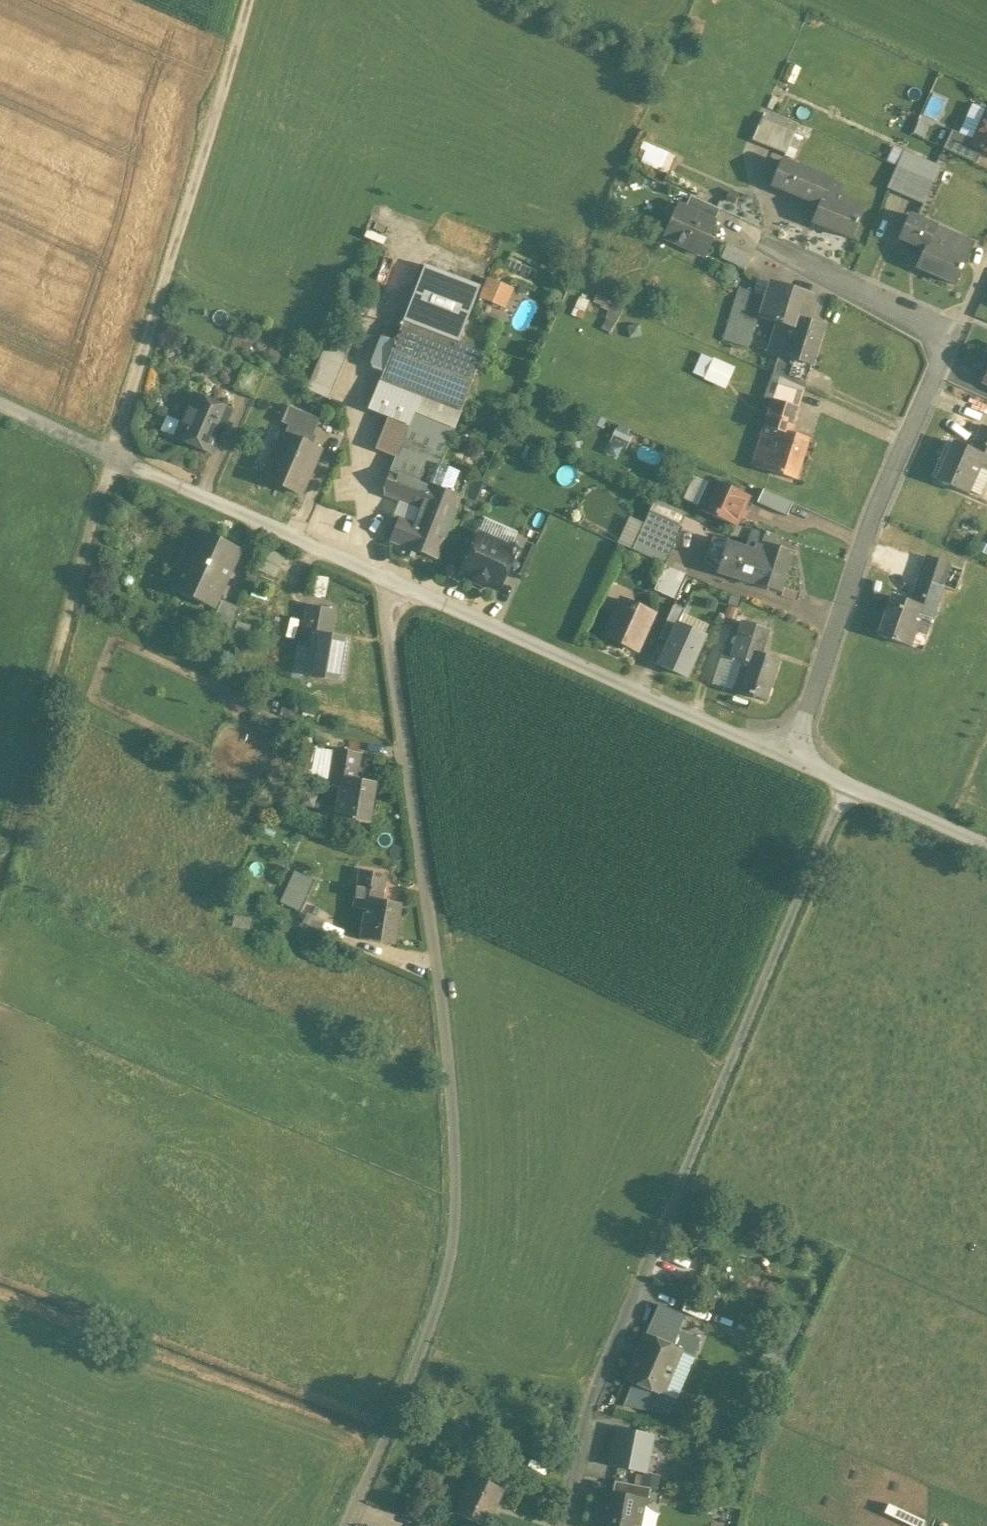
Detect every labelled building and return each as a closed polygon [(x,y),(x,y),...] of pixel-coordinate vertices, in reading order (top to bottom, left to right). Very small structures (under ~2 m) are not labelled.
[(793,130),(795,125),(766,113),(764,118),(793,130)] [(982,125),(985,126),(978,142),(975,141),(973,146),(986,152),(986,114),(982,125)] [(752,138),(791,155),(800,135),(761,118),(752,138)] [(645,143),(639,162),(669,172),(675,153),(645,143)] [(887,160),(896,164),(886,188),(902,194),(905,189),(926,197),(940,164),(893,145),(887,160)] [(865,209),(829,192),(815,223),(850,239),(865,209)] [(716,222),(685,208),(678,223),(671,220),(664,237),(705,257),(712,243),(706,240),(708,234),(710,235),(716,222)] [(968,254),(932,237),(920,268),(953,284),(968,254)] [(745,269),(752,255),(726,243),(720,257),(745,269)] [(425,266),(403,323),(458,345),(480,287),(425,266)] [(478,298),(507,308),(514,287),(486,277),(478,298)] [(791,318),(779,356),(811,367),(823,328),(791,318)] [(420,396),(414,413),(455,429),(484,355),(458,345),(403,323),(396,342),(384,373),(380,381),(420,396)] [(384,373),(396,342),(381,337),(371,364),(373,368),(384,373)] [(311,390),(331,396),(346,346),(325,340),(311,390)] [(726,387),(735,366),(701,352),(692,373),(726,387)] [(375,450),(396,458),(414,413),(420,396),(380,381),(368,410),(389,418),(375,450)] [(231,410),(196,395),(177,439),(212,454),(231,410)] [(288,427),(285,434),(309,445),(320,420),(289,407),(282,424),(288,427)] [(392,469),(432,485),(455,429),(414,413),(396,458),(392,469)] [(956,445),(938,484),(966,496),(980,464),(986,468),(986,428),(982,426),(971,451),(956,445)] [(808,440),(775,430),(764,470),(796,480),(808,440)] [(285,434),(266,480),(301,494),(321,450),(309,445),(285,434)] [(421,509),(452,520),(461,497),(432,485),(392,469),(384,488),(386,496),(400,501),(421,509)] [(749,497),(725,487),(712,481),(699,510),(736,527),(740,518),(744,510),(743,510),(749,497)] [(789,513),(793,501),(763,489),(758,501),(789,513)] [(665,562),(687,514),(654,500),(644,522),(630,516),(618,541),(665,562)] [(400,518),(415,524),(421,509),(400,501),(394,517),(400,519),(400,518)] [(452,520),(421,509),(415,524),(400,518),(400,519),(391,541),(437,559),(452,520)] [(752,530),(746,549),(728,543),(718,573),(723,575),(781,593),(782,589),(793,553),(774,547),(777,540),(778,538),(778,539),(779,537),(752,529),(752,530)] [(199,536),(177,586),(213,602),(235,553),(199,536)] [(495,543),(478,536),(461,574),(499,591),(518,551),(498,542),(495,543)] [(285,557),(269,551),(264,562),(280,569),(285,557)] [(280,569),(264,562),(261,560),(257,571),(276,579),(280,569)] [(678,597),(688,574),(667,565),(657,588),(678,597)] [(328,580),(318,578),(315,596),(325,598),(328,580)] [(924,608),(893,598),(880,637),(911,647),(924,608)] [(655,615),(622,600),(605,636),(638,651),(655,615)] [(239,610),(223,602),(212,626),(231,634),(239,610)] [(335,611),(307,607),(303,634),(316,636),(330,639),(335,611)] [(251,626),(238,622),(234,635),(247,640),(251,626)] [(768,630),(743,622),(732,659),(742,662),(733,691),(766,701),(778,662),(760,656),(768,630)] [(679,625),(660,666),(686,677),(704,636),(679,625)] [(330,639),(316,636),(309,675),(342,681),(348,642),(330,639)] [(322,751),(312,748),(300,786),(309,789),(322,751)] [(363,754),(334,750),(328,788),(340,790),(342,778),(359,781),(363,754)] [(359,781),(342,778),(340,790),(335,818),(368,823),(374,783),(359,781)] [(317,798),(304,795),(302,807),(315,810),(317,798)] [(389,876),(360,871),(354,907),(366,909),(368,899),(384,902),(389,876)] [(316,882),(296,872),(281,901),(301,911),(316,882)] [(366,909),(361,936),(362,936),(361,939),(394,945),(401,905),(384,902),(368,899),(366,909)] [(252,918),(235,916),(233,928),(250,931),(252,918)] [(678,1332),(684,1316),(658,1306),(646,1336),(672,1347),(678,1332)] [(693,1356),(700,1341),(678,1332),(672,1347),(681,1350),(693,1356)] [(646,1336),(629,1378),(664,1392),(681,1350),(672,1347),(646,1336)] [(617,1428),(612,1465),(647,1470),(652,1433),(617,1428)] [(632,1472),(630,1483),(657,1488),(659,1478),(632,1472)] [(460,1513),(488,1525),(504,1487),(476,1476),(460,1513)] [(616,1482),(614,1492),(648,1499),(649,1489),(616,1482)] [(601,1525),(637,1525),(641,1499),(606,1494),(601,1525)]
